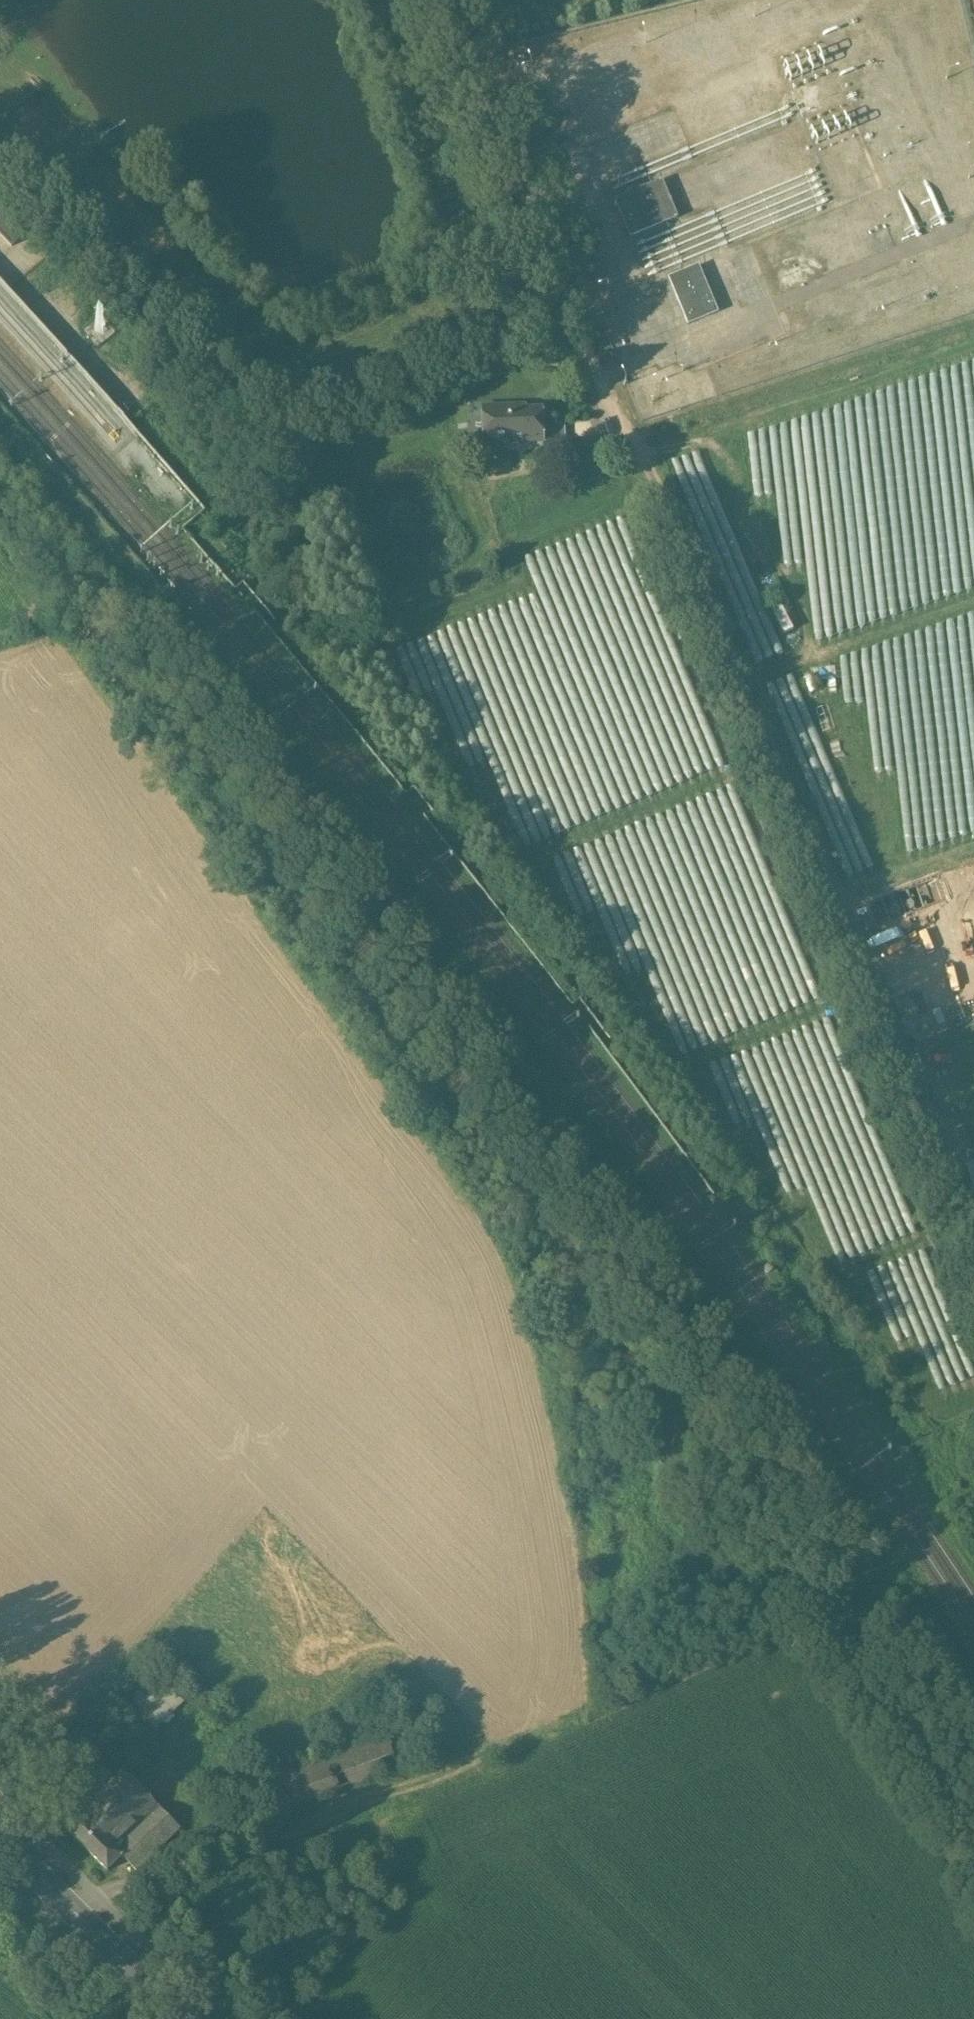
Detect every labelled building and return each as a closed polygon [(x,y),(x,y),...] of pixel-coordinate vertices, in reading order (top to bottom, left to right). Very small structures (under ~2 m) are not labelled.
[(615,200),(630,236),(677,217),(662,180),(615,200)] [(30,232),(0,201),(0,236),(12,249),(30,232)] [(668,278),(688,324),(718,312),(699,265),(668,278)] [(129,302),(137,310),(146,300),(138,292),(129,302)] [(484,444),(544,441),(543,439),(566,439),(565,423),(543,428),(542,409),(517,410),(517,406),(483,408),(484,444)] [(779,655),(704,452),(679,461),(702,524),(710,521),(714,533),(710,534),(757,663),(779,655)] [(813,744),(820,742),(794,676),(774,684),(780,697),(792,692),(813,744)] [(850,1255),(915,1233),(902,1194),(880,1202),(886,1218),(880,1221),(877,1213),(867,1217),(849,1223),(854,1236),(845,1239),(850,1255)] [(870,1269),(895,1344),(920,1336),(938,1390),(973,1378),(973,1373),(931,1248),(870,1269)] [(767,1276),(770,1277),(773,1275),(773,1271),(771,1269),(768,1268),(765,1270),(765,1274),(767,1276)] [(335,1751),(293,1766),(306,1802),(411,1765),(398,1728),(335,1751)] [(293,1766),(266,1776),(279,1812),(306,1802),(293,1766)] [(180,1829),(124,1772),(81,1814),(123,1857),(122,1857),(136,1872),(180,1829)] [(81,1814),(74,1808),(58,1823),(107,1872),(122,1857),(123,1857),(81,1814)]
